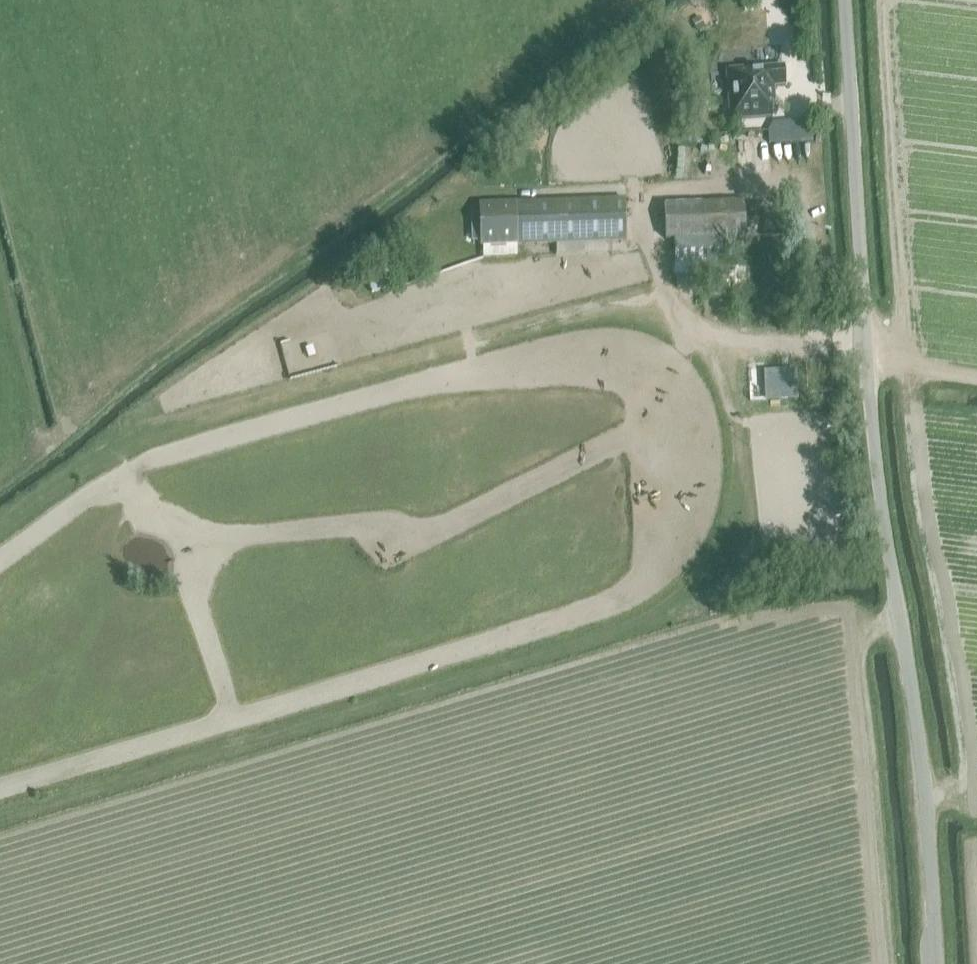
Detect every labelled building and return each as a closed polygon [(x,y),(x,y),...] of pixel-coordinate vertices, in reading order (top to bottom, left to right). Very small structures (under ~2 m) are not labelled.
[(774,87),(786,86),(784,66),(726,71),(730,120),(773,116),(772,102),(775,102),(774,87)] [(481,214),(470,215),(471,243),(482,242),(483,258),(517,257),(517,244),(627,240),(626,221),(626,199),(481,205),(481,214)] [(665,206),(666,239),(747,236),(746,203),(665,206)] [(746,223),(747,236),(757,235),(756,223),(746,223)] [(673,240),(674,275),(714,274),(713,239),(673,240)] [(344,324),(331,284),(317,288),(330,329),(344,324)] [(361,306),(366,320),(402,308),(397,295),(361,306)] [(764,373),(765,387),(779,386),(780,400),(797,400),(796,371),(764,373)]
